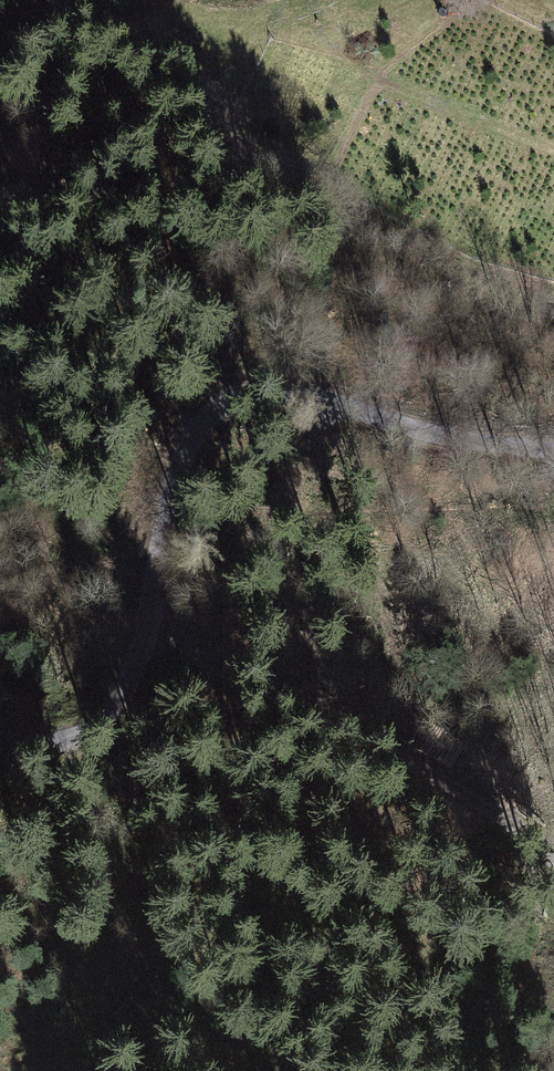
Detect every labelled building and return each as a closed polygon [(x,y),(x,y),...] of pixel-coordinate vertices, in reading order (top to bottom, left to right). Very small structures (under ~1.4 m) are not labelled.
[(546,325),(543,342),(553,344),(553,327),(546,325)]
